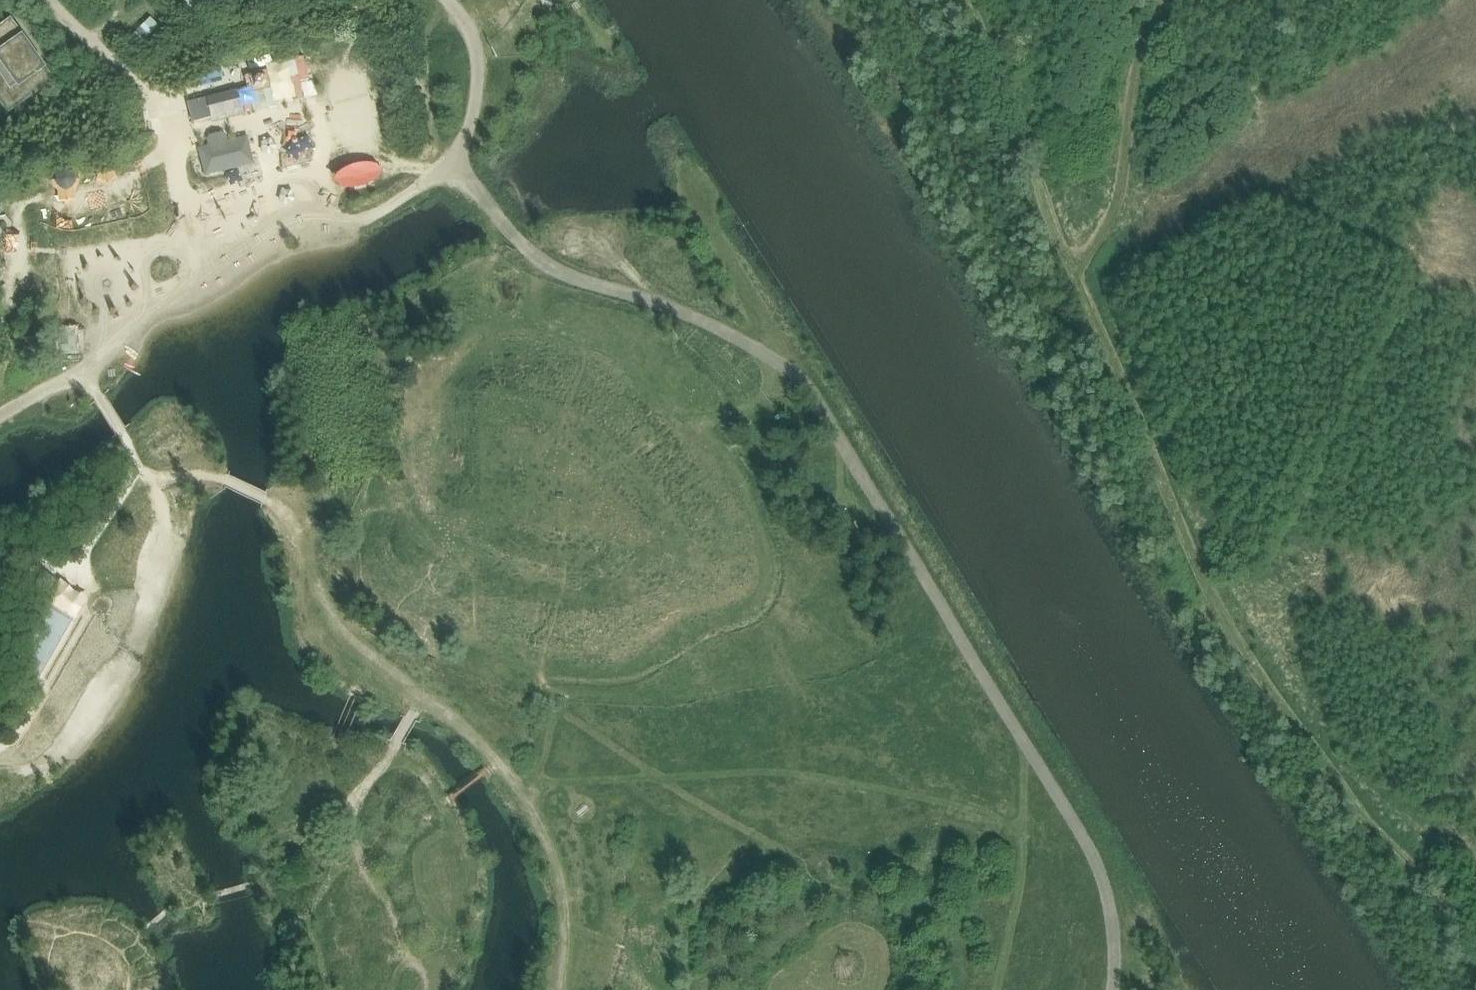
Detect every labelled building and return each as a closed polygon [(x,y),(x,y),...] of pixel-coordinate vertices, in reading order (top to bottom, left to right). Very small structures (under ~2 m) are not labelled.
[(8,111),(51,80),(10,22),(0,28),(0,100),(8,111)] [(34,581),(46,586),(52,570),(40,565),(34,581)] [(71,616),(45,601),(11,660),(37,675),(71,616)]
